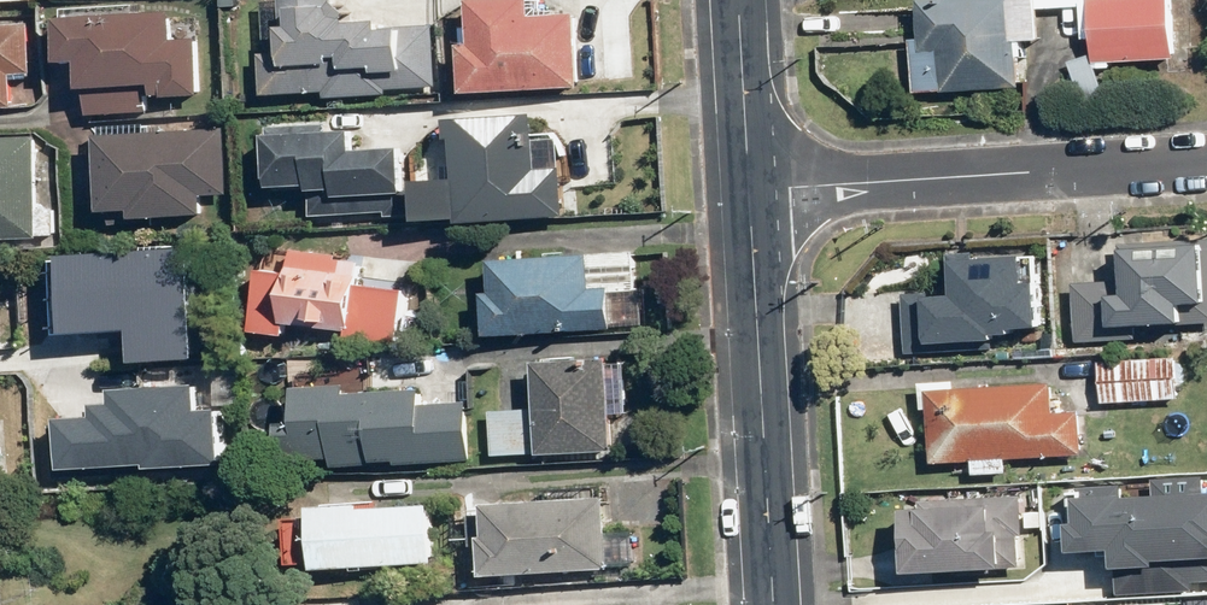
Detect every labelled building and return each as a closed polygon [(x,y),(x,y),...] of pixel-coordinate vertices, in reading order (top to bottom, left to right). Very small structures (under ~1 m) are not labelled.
[(326,100),(438,93),(434,25),(383,28),(383,22),(348,24),(346,0),(278,0),(282,55),(257,56),(260,101),(326,97),(326,100)] [(1020,91),(1018,47),(1039,46),(1038,12),(1082,10),(1083,42),(1092,42),(1093,66),(1176,62),(1173,0),(960,0),(918,2),(920,43),(911,43),(913,96),(1020,91)] [(470,51),(458,51),(460,98),(575,93),(572,21),(529,23),(528,1),(468,4),(470,51)] [(78,65),(79,93),(152,90),(152,102),(198,100),(196,41),(171,42),(170,17),(54,21),(56,66),(78,65)] [(12,114),(11,78),(31,78),(29,23),(0,24),(0,115),(12,114)] [(1085,60),(1067,71),(1088,107),(1106,97),(1085,60)] [(450,186),(414,187),(415,225),(564,221),(562,172),(535,173),(534,122),(448,124),(450,186)] [(401,201),(402,152),(354,152),(354,136),(326,136),(326,127),(265,127),(265,191),(310,191),(310,197),(335,197),(335,201),(401,201)] [(132,214),(132,223),(204,219),(202,196),(228,195),(224,132),(96,139),(101,216),(132,214)] [(37,243),(37,140),(0,140),(0,243),(37,243)] [(1073,342),(1129,338),(1129,326),(1206,320),(1206,241),(1115,247),(1117,282),(1070,286),(1073,342)] [(130,338),(132,370),(198,366),(192,249),(59,256),(63,341),(130,338)] [(351,339),(352,331),(396,336),(402,279),(359,274),(360,264),(292,256),(283,331),(351,339)] [(952,297),(899,301),(903,357),(993,351),(992,335),(1040,331),(1035,257),(950,263),(952,297)] [(490,300),(486,300),(487,338),(612,335),(611,296),(636,295),(635,258),(489,262),(490,300)] [(1094,365),(1097,410),(1177,405),(1175,360),(1094,365)] [(491,458),(607,457),(607,419),(627,419),(626,365),(535,366),(536,414),(491,415),(491,458)] [(921,416),(931,415),(933,467),(969,465),(970,478),(1010,476),(1010,464),(1084,460),(1082,414),(1058,415),(1057,390),(978,394),(978,382),(919,384),(921,416)] [(68,476),(232,476),(232,425),(203,425),(203,390),(141,390),(141,425),(68,425),(68,476)] [(466,467),(466,406),(420,406),(420,392),(294,392),(294,463),(332,463),(332,472),(372,472),(372,467),(466,467)] [(1206,500),(1205,480),(1152,482),(1153,501),(1123,502),(1123,489),(1070,490),(1072,559),(1112,558),(1112,574),(1159,573),(1158,565),(1206,564),(1206,500)] [(923,516),(902,516),(902,575),(1022,575),(1022,495),(923,495),(923,516)] [(606,576),(606,568),(633,568),(633,538),(606,539),(605,503),(465,505),(467,579),(606,576)] [(310,511),(312,571),(434,568),(432,508),(310,511)]
